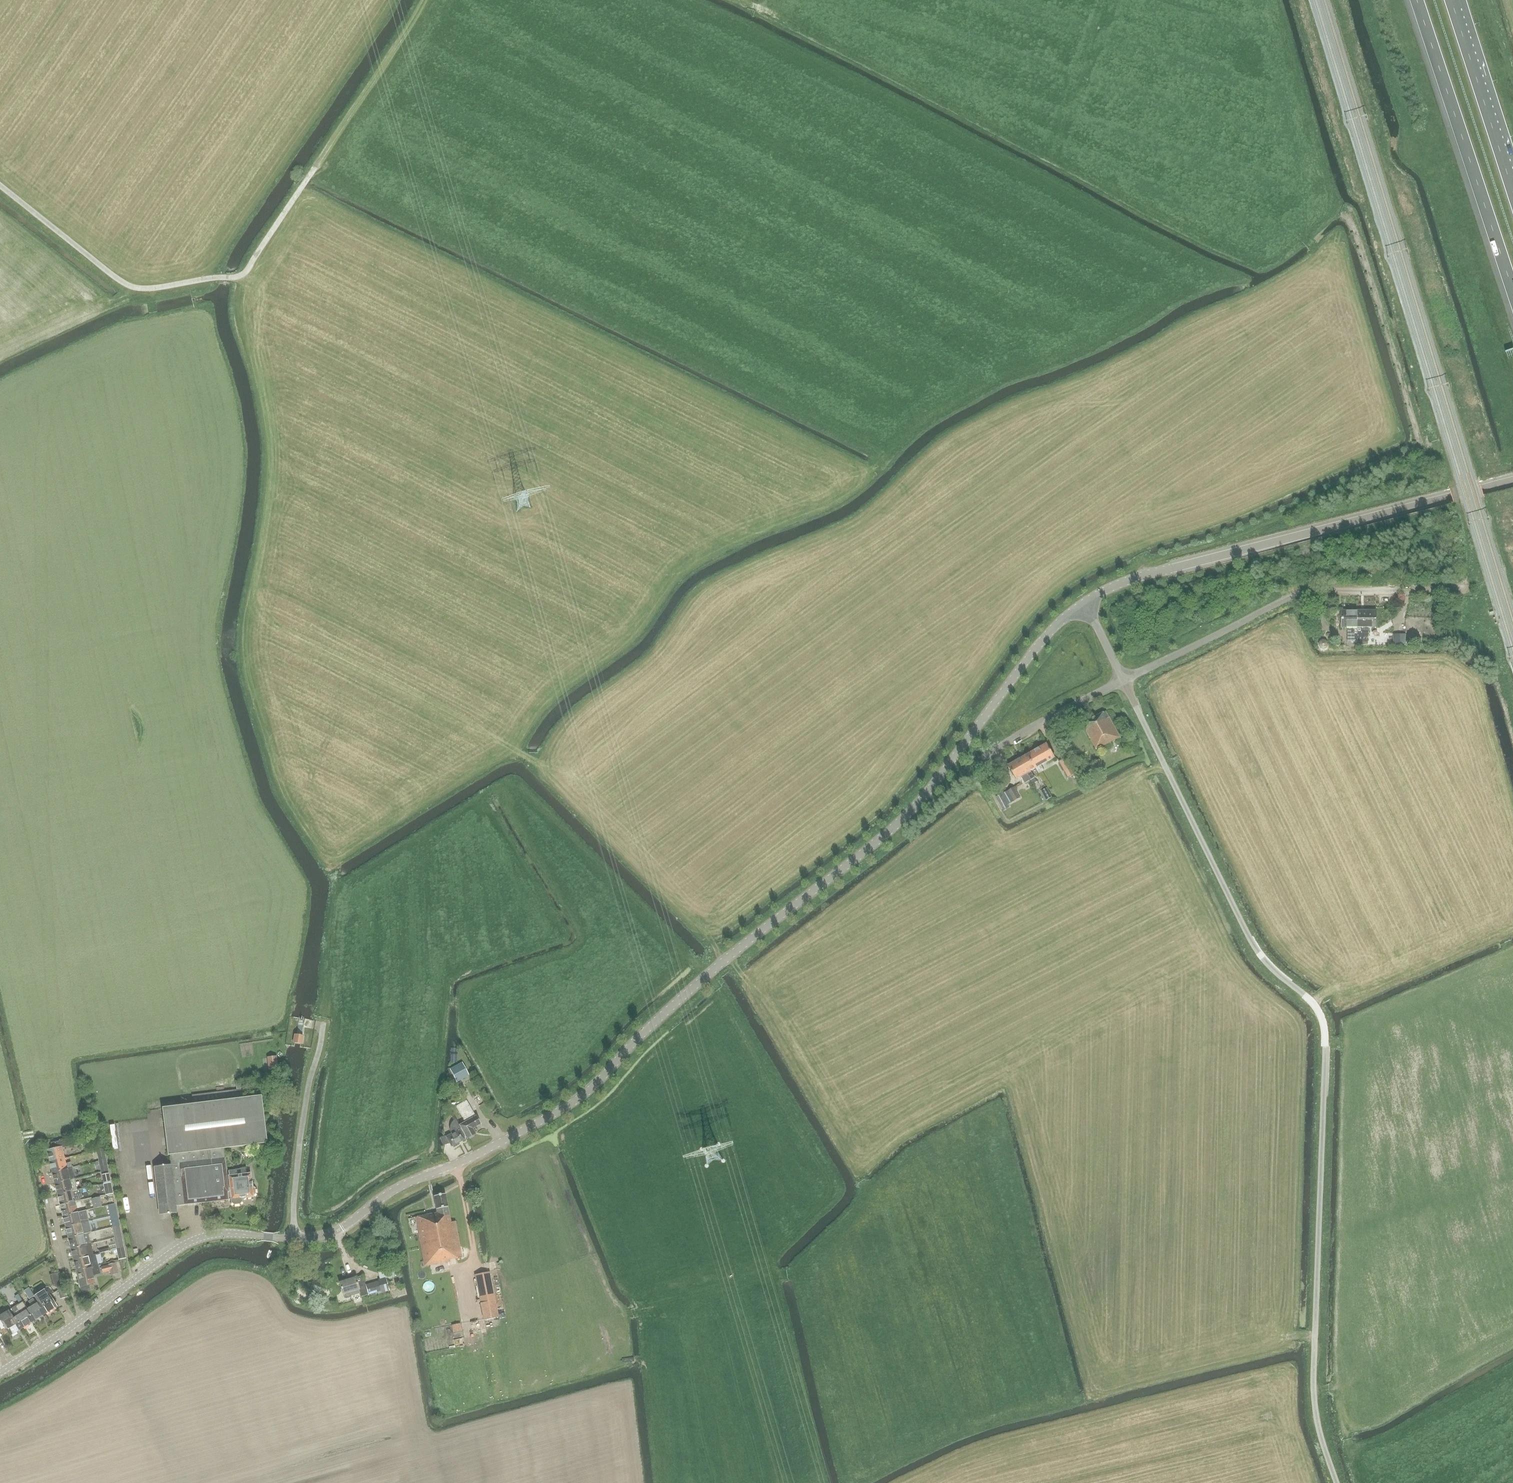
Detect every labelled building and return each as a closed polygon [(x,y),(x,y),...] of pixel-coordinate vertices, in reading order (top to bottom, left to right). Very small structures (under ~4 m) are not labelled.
[(1357,611),(1342,610),(1342,627),(1348,627),(1348,641),(1357,641),(1357,611)] [(1357,611),(1357,641),(1368,641),(1369,628),(1376,628),(1376,611),(1357,611)] [(1406,647),(1406,635),(1394,635),(1394,647),(1406,647)] [(1329,643),(1326,640),(1323,639),(1319,641),(1318,645),(1320,648),(1324,649),(1328,647),(1329,643)] [(1097,749),(1120,737),(1106,711),(1089,720),(1090,723),(1084,726),(1097,749)] [(1028,755),(1036,768),(1055,757),(1047,744),(1028,755)] [(1031,771),(1036,768),(1028,755),(1018,760),(1030,780),(1035,778),(1031,771)] [(1068,777),(1074,774),(1066,758),(1059,762),(1068,777)] [(1097,771),(1104,767),(1100,759),(1093,763),(1097,771)] [(1025,783),(1030,780),(1018,760),(1008,766),(1016,779),(1021,777),(1025,783)] [(1020,798),(1014,787),(1008,791),(1014,801),(1020,798)] [(1047,789),(1042,792),(1046,801),(1051,798),(1047,789)] [(1001,794),(1007,805),(1014,801),(1008,791),(1001,794)] [(1009,808),(1007,805),(1001,794),(996,797),(1003,811),(1009,808)] [(301,1043),(302,1044),(303,1036),(297,1035),(295,1034),(294,1042),(296,1043),(301,1043)] [(278,1069),(277,1057),(270,1058),(271,1070),(278,1069)] [(457,1083),(463,1080),(469,1077),(462,1063),(450,1069),(457,1083)] [(227,1191),(228,1191),(223,1149),(267,1144),(262,1096),(245,1098),(243,1089),(192,1095),(193,1104),(162,1108),(168,1155),(170,1155),(171,1165),(154,1167),(160,1215),(177,1213),(176,1205),(185,1204),(185,1205),(228,1200),(227,1191)] [(461,1128),(467,1138),(475,1134),(475,1133),(477,1132),(475,1127),(480,1124),(466,1101),(456,1106),(465,1122),(459,1125),(461,1128)] [(446,1137),(450,1144),(452,1147),(465,1139),(459,1129),(461,1128),(459,1125),(456,1119),(454,1120),(451,1123),(450,1126),(450,1128),(450,1130),(451,1132),(452,1134),(446,1137)] [(102,1133),(101,1126),(90,1128),(91,1135),(102,1133)] [(442,1141),(443,1146),(450,1144),(446,1137),(446,1136),(444,1136),(440,1138),(442,1141)] [(50,1162),(65,1158),(62,1148),(68,1147),(66,1139),(51,1143),(53,1149),(47,1150),(50,1162)] [(103,1149),(95,1151),(98,1162),(105,1160),(103,1149)] [(52,1172),(72,1168),(70,1162),(66,1164),(65,1158),(50,1162),(52,1172)] [(105,1160),(98,1162),(100,1173),(108,1171),(105,1160)] [(55,1183),(75,1179),(72,1168),(52,1172),(55,1183)] [(227,1191),(228,1200),(232,1199),(232,1203),(234,1205),(240,1204),(242,1202),(241,1198),(253,1197),(253,1196),(256,1194),(255,1190),(252,1188),(251,1174),(247,1174),(246,1169),(228,1171),(231,1191),(228,1191),(227,1191)] [(108,1175),(101,1176),(103,1184),(110,1183),(108,1175)] [(58,1194),(77,1190),(75,1179),(55,1183),(58,1194)] [(113,1195),(111,1184),(103,1185),(105,1197),(113,1195)] [(75,1202),(81,1200),(81,1198),(82,1197),(80,1189),(77,1190),(58,1194),(60,1205),(75,1202)] [(451,1222),(445,1194),(434,1196),(437,1213),(415,1217),(425,1266),(449,1261),(449,1259),(462,1257),(455,1221),(451,1222)] [(94,1209),(102,1207),(100,1197),(92,1199),(94,1209)] [(78,1212),(75,1202),(60,1205),(63,1216),(78,1212)] [(109,1206),(111,1216),(118,1215),(116,1204),(109,1206)] [(66,1227),(81,1223),(84,1223),(83,1217),(79,1218),(78,1212),(63,1216),(66,1227)] [(136,1224),(136,1214),(127,1214),(127,1222),(132,1222),(132,1224),(136,1224)] [(118,1215),(111,1216),(113,1227),(119,1226),(120,1226),(118,1215)] [(100,1231),(110,1229),(108,1219),(98,1221),(100,1231)] [(68,1238),(88,1233),(87,1227),(82,1228),(81,1223),(66,1227),(68,1238)] [(113,1227),(111,1228),(113,1238),(121,1236),(119,1226),(113,1227)] [(71,1249),(91,1244),(88,1233),(68,1238),(71,1249)] [(122,1237),(113,1238),(116,1249),(124,1247),(122,1237)] [(92,1255),(93,1255),(91,1244),(71,1249),(73,1260),(89,1256),(92,1255)] [(124,1248),(116,1249),(118,1260),(126,1259),(124,1248)] [(76,1270),(91,1267),(98,1265),(95,1254),(93,1255),(92,1255),(89,1256),(73,1260),(76,1270)] [(118,1273),(115,1263),(109,1265),(101,1267),(103,1273),(111,1271),(111,1275),(118,1273)] [(91,1267),(76,1270),(81,1289),(82,1292),(84,1293),(90,1291),(90,1289),(89,1285),(95,1283),(91,1267)] [(481,1303),(495,1300),(489,1272),(475,1275),(481,1303)] [(361,1294),(365,1293),(363,1285),(366,1285),(363,1275),(339,1283),(343,1296),(344,1297),(346,1299),(350,1298),(351,1296),(360,1293),(361,1294)] [(62,1277),(55,1278),(59,1292),(66,1290),(62,1277)] [(369,1297),(382,1293),(382,1290),(385,1289),(383,1280),(364,1285),(367,1295),(369,1295),(369,1297)] [(57,1307),(46,1289),(35,1297),(38,1303),(45,1314),(57,1307)] [(45,1314),(38,1303),(37,1304),(33,1299),(28,1302),(31,1307),(28,1309),(27,1310),(34,1321),(45,1314)] [(16,1317),(15,1317),(22,1329),(34,1321),(27,1310),(28,1309),(23,1302),(20,1304),(19,1304),(11,1309),(16,1317)] [(15,1317),(14,1318),(9,1311),(0,1316),(0,1320),(10,1336),(22,1329),(15,1317)]
